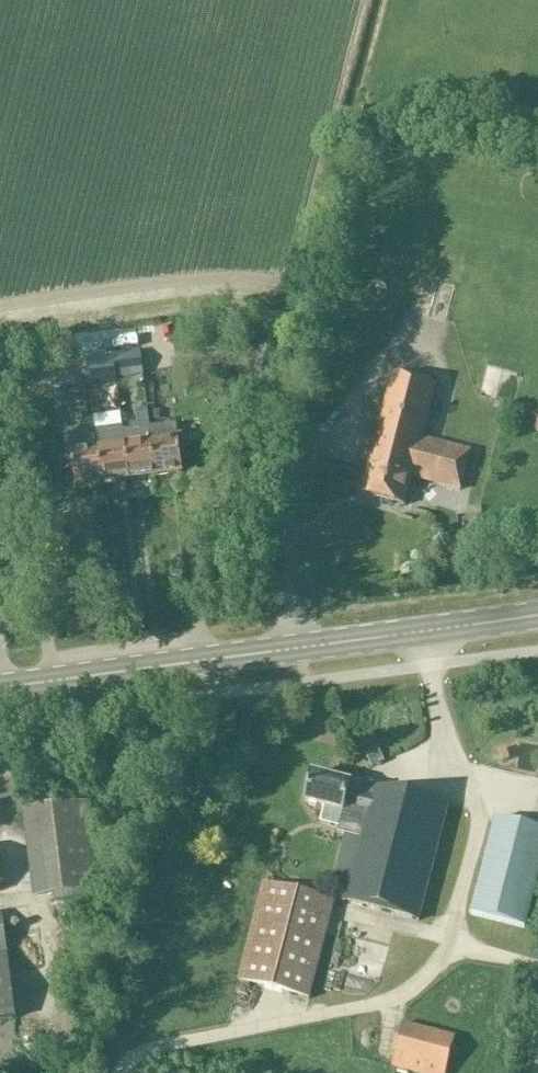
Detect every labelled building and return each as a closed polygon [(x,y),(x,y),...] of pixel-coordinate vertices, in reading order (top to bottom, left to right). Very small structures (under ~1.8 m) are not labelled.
[(446,323),(456,287),(419,277),(409,313),(446,323)] [(112,358),(114,372),(136,370),(134,355),(112,358)] [(114,372),(112,358),(112,356),(85,360),(89,390),(116,387),(114,372)] [(361,496),(404,507),(411,478),(460,491),(469,452),(421,440),(435,387),(392,376),(361,496)] [(82,414),(79,396),(79,391),(58,394),(60,410),(67,409),(68,416),(82,414)] [(294,407),(297,396),(290,394),(287,405),(294,407)] [(155,477),(149,429),(146,410),(136,412),(137,425),(129,426),(129,431),(123,432),(122,428),(128,480),(155,477)] [(149,429),(155,477),(182,473),(176,426),(149,429)] [(102,484),(95,432),(94,432),(93,427),(63,431),(66,456),(57,457),(59,472),(72,470),(75,487),(102,484)] [(102,484),(128,480),(122,428),(95,432),(102,484)] [(371,791),(311,775),(304,803),(323,808),(320,823),(339,828),(337,834),(359,839),(371,791)] [(372,789),(371,791),(359,839),(342,902),(418,922),(447,808),(372,789)] [(24,813),(36,902),(100,893),(89,805),(24,813)] [(471,916),(523,930),(537,873),(537,832),(495,821),(471,916)] [(263,884),(237,984),(307,1002),(333,902),(263,884)] [(15,1019),(1,914),(0,914),(0,1021),(15,1019)] [(455,1037),(402,1023),(391,1068),(409,1072),(446,1072),(455,1037)]
